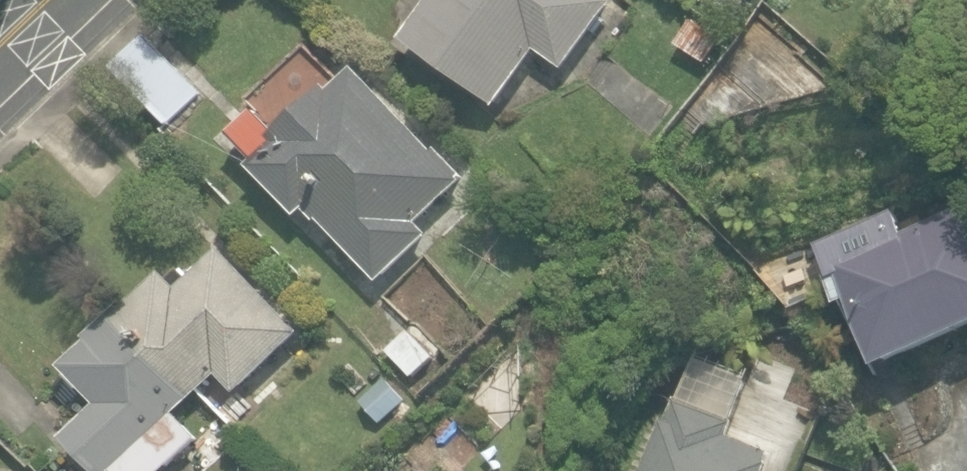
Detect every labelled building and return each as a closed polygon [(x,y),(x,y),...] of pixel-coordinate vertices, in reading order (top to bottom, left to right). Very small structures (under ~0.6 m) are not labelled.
[(497,109),(540,51),(565,69),(613,3),(608,0),(434,0),(404,40),(497,109)] [(738,23),(753,0),(709,0),(707,2),(738,23)] [(677,45),(707,65),(723,39),(693,20),(677,45)] [(114,65),(167,122),(199,93),(146,35),(114,65)] [(312,205),(382,280),(431,233),(420,222),(465,180),(462,177),(465,173),(440,147),(437,151),(358,67),(335,90),(329,84),(280,131),(260,109),(235,133),(260,159),(253,165),(301,215),(312,205)] [(884,366),(966,328),(966,205),(839,263),(840,266),(828,272),(843,305),(853,300),(884,366)] [(198,439),(175,415),(219,374),(237,393),(300,334),(221,250),(190,279),(183,272),(172,282),(164,274),(127,310),(124,307),(90,339),(92,342),(63,368),(99,406),(63,439),(93,470),(164,470),(198,439)] [(392,350),(417,375),(437,356),(412,330),(392,350)] [(360,402),(380,425),(405,402),(385,380),(360,402)] [(770,463),(766,462),(770,453),(728,436),(734,421),(679,399),(670,423),(665,421),(645,470),(767,470),(770,463)] [(796,459),(791,470),(828,470),(796,459)]
